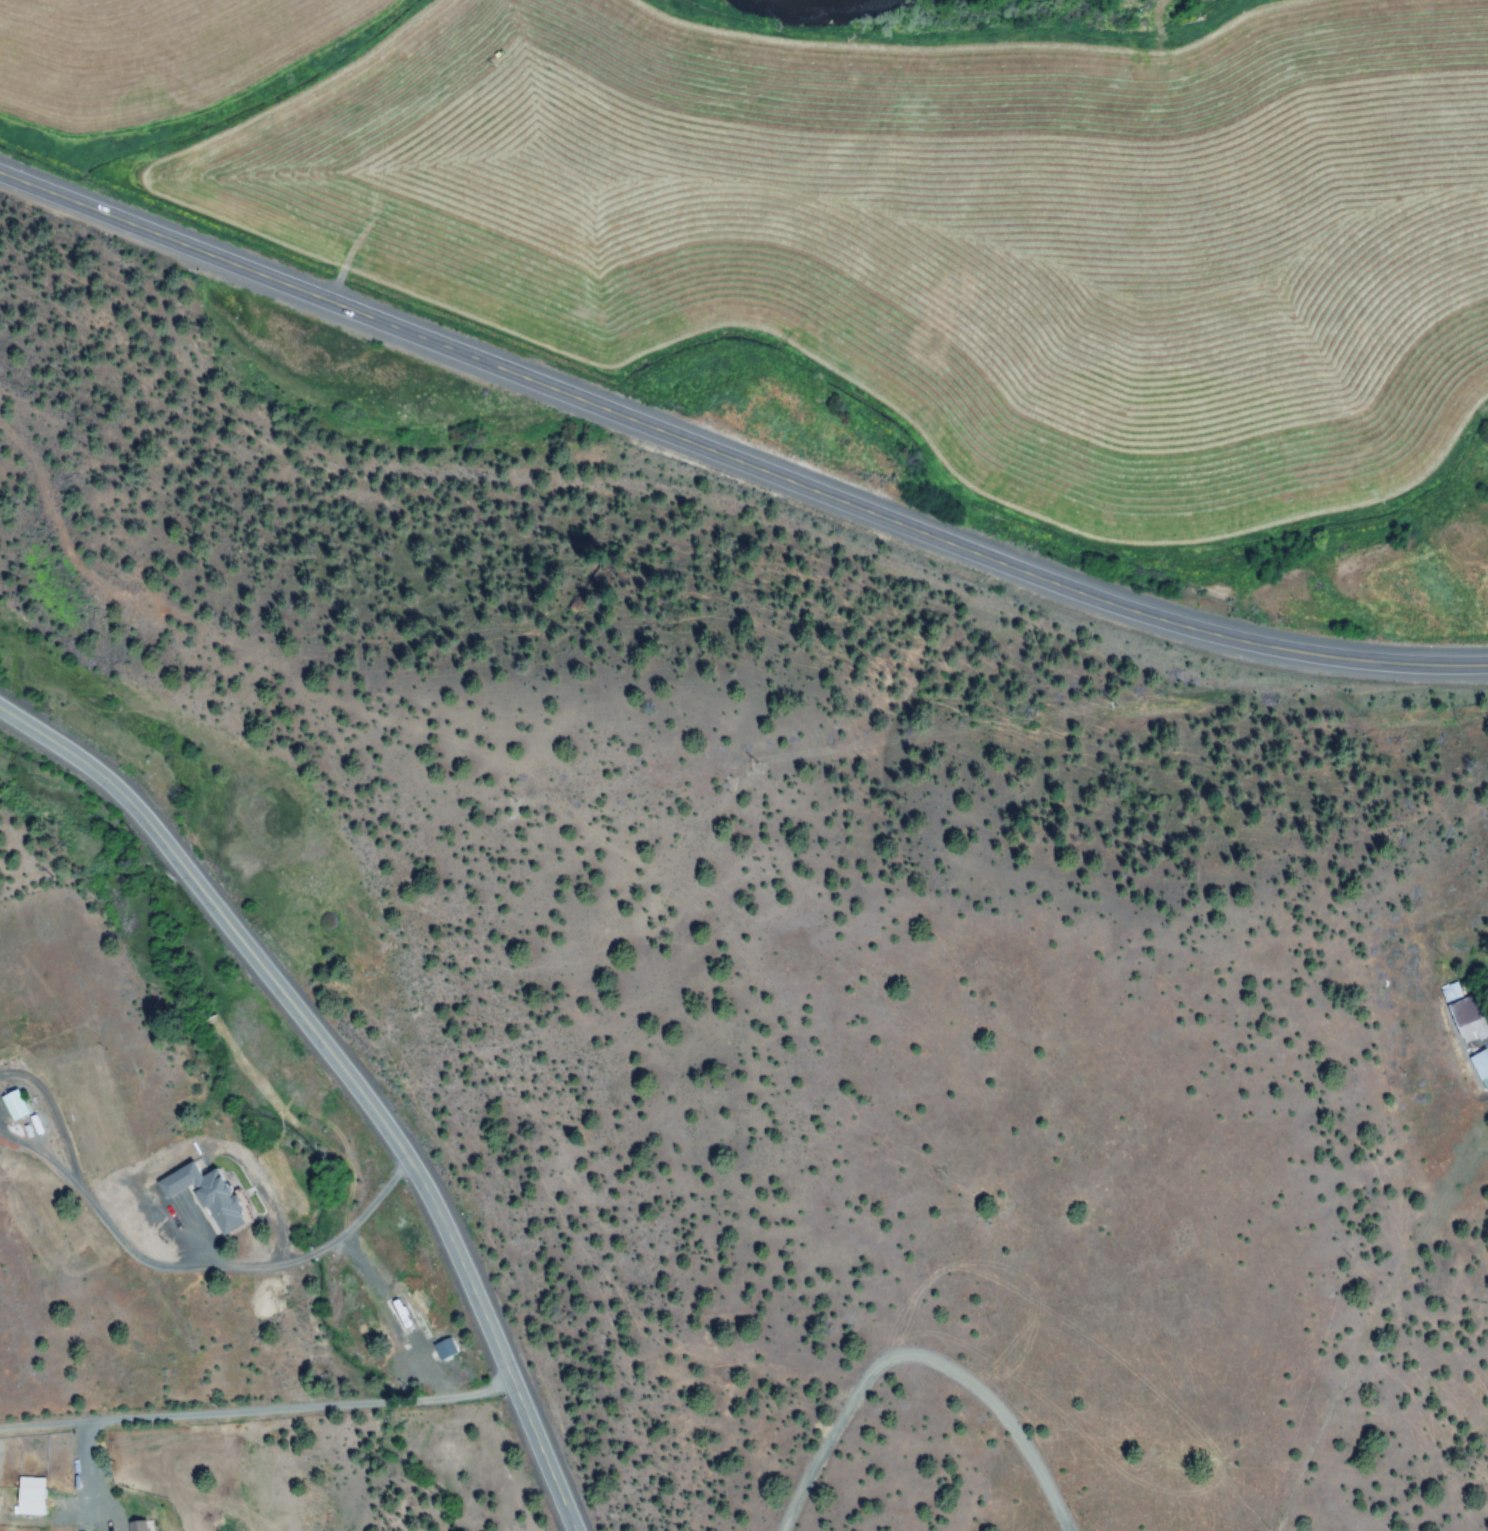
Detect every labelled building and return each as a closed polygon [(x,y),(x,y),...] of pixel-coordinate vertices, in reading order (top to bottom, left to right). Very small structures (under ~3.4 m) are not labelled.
[(167,1196),(182,1190),(176,1176),(161,1182),(167,1196)] [(457,1353),(451,1338),(434,1344),(440,1360),(457,1353)] [(46,1477),(19,1477),(19,1515),(46,1515),(46,1477)] [(157,1518),(128,1521),(129,1530),(158,1530),(157,1518)]
